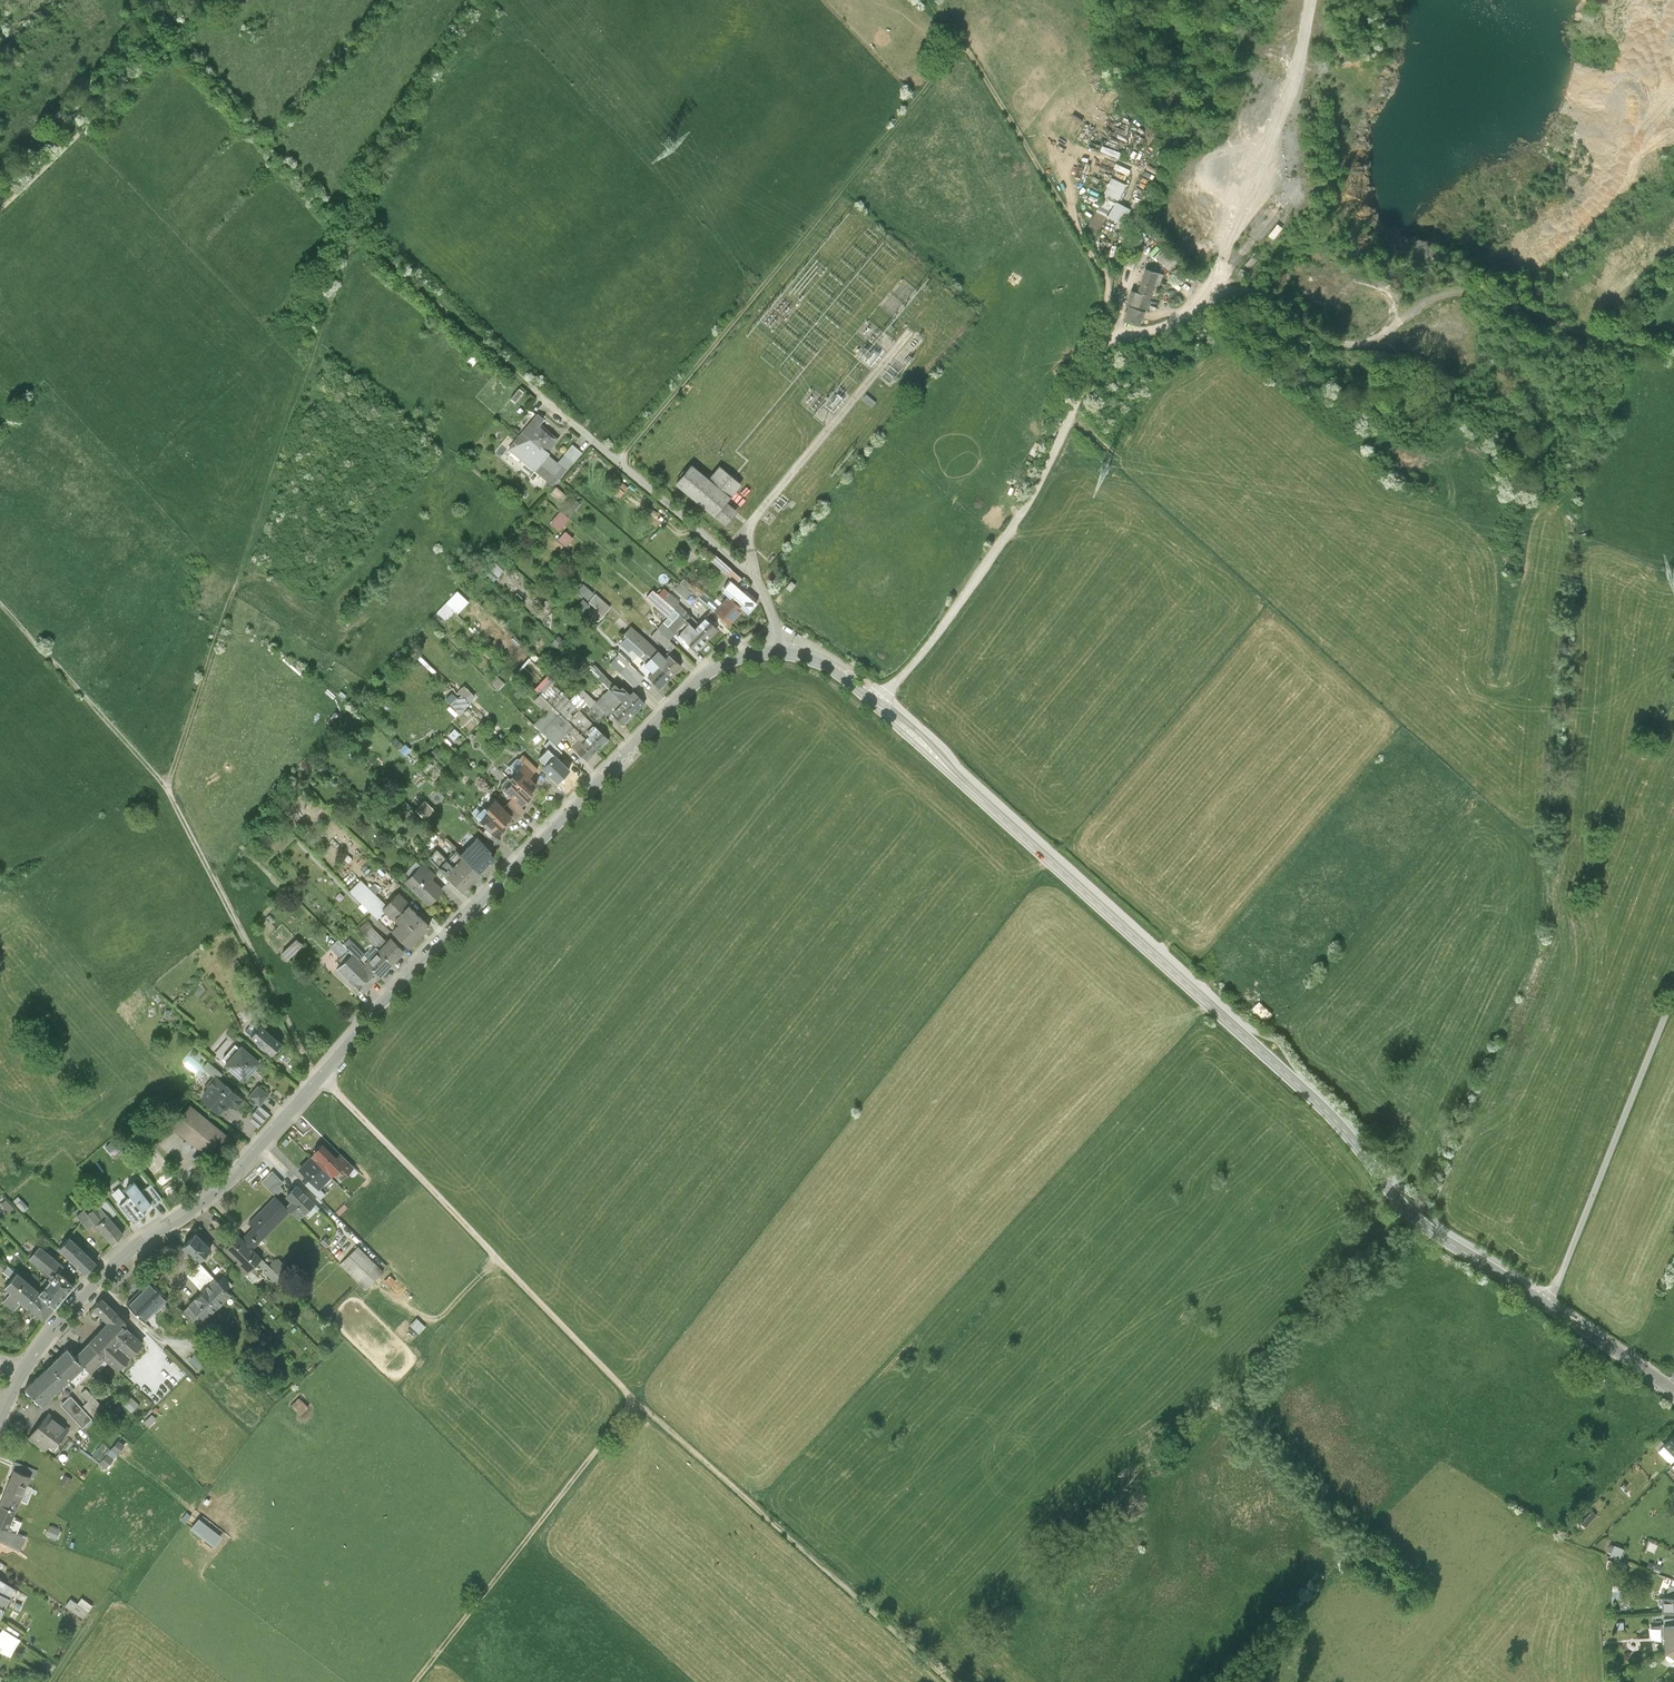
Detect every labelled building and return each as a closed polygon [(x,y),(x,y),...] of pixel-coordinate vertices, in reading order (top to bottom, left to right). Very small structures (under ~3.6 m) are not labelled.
[(1036,120),(1045,115),(1039,102),(1029,107),(1036,120)] [(1116,201),(1124,182),(1109,175),(1101,195),(1116,201)] [(1100,195),(1085,234),(1096,238),(1105,214),(1113,217),(1119,202),(1100,195)] [(1271,220),(1263,232),(1269,237),(1277,225),(1271,220)] [(1163,248),(1154,258),(1173,274),(1182,264),(1163,248)] [(1128,306),(1124,319),(1139,325),(1144,310),(1145,310),(1157,274),(1145,270),(1137,292),(1131,290),(1126,305),(1128,306)] [(1312,271),(1302,284),(1314,293),(1324,280),(1312,271)] [(1422,314),(1409,321),(1412,327),(1425,320),(1422,314)] [(523,392),(519,389),(511,399),(515,402),(523,392)] [(876,403),(865,395),(862,399),(873,408),(876,403)] [(537,414),(521,432),(539,447),(540,446),(547,451),(558,439),(541,424),(544,420),(537,414)] [(539,447),(521,432),(507,449),(533,470),(547,454),(548,452),(547,451),(540,446),(539,447)] [(572,444),(564,454),(573,462),(581,452),(572,444)] [(557,462),(547,454),(533,470),(553,486),(573,462),(564,454),(557,462)] [(691,464),(676,483),(726,525),(737,512),(726,502),(741,484),(720,467),(709,479),(691,464)] [(611,488),(618,496),(627,487),(620,480),(611,488)] [(534,501),(527,495),(521,502),(527,508),(534,501)] [(559,530),(570,519),(561,512),(551,524),(559,530)] [(741,578),(716,556),(712,561),(737,583),(741,578)] [(482,571),(493,582),(498,577),(487,566),(482,571)] [(744,593),(730,580),(723,588),(734,598),(732,600),(738,605),(740,603),(749,611),(756,603),(754,602),(756,599),(746,591),(744,593)] [(691,592),(680,583),(674,589),(685,599),(691,592)] [(588,600),(593,593),(583,585),(578,591),(588,600)] [(458,590),(447,601),(455,609),(459,613),(470,601),(458,590)] [(673,608),(664,601),(653,591),(646,598),(666,616),(673,608)] [(728,597),(720,605),(703,591),(698,597),(729,624),(730,623),(742,609),(738,605),(732,600),(728,597)] [(522,598),(516,593),(512,597),(518,603),(522,598)] [(610,607),(595,594),(588,601),(595,607),(603,615),(610,607)] [(686,611),(677,604),(679,601),(670,594),(664,601),(673,608),(679,614),(681,615),(686,611)] [(589,605),(583,600),(579,604),(585,609),(589,605)] [(443,622),(455,609),(447,601),(434,614),(443,622)] [(603,615),(595,607),(589,613),(597,621),(603,615)] [(691,616),(686,611),(681,615),(687,621),(691,616)] [(687,621),(681,615),(679,614),(668,627),(675,634),(677,636),(679,634),(684,639),(683,640),(695,651),(706,640),(693,627),(687,621)] [(697,622),(691,616),(687,621),(693,627),(697,622)] [(717,629),(704,616),(697,622),(693,627),(706,640),(717,629)] [(668,627),(664,623),(658,629),(661,632),(669,640),(675,634),(668,627)] [(656,651),(631,627),(625,633),(628,637),(645,652),(646,653),(650,657),(656,651)] [(669,640),(661,632),(658,629),(652,634),(670,651),(675,645),(669,640)] [(564,642),(558,637),(552,643),(558,648),(564,642)] [(645,652),(628,637),(621,644),(629,652),(632,649),(640,657),(645,652)] [(663,657),(656,651),(650,657),(657,663),(663,657)] [(646,653),(645,652),(640,657),(645,662),(652,668),(657,663),(650,657),(646,653)] [(680,666),(667,652),(663,657),(657,663),(670,677),(680,666)] [(637,670),(619,653),(614,658),(617,661),(638,682),(646,674),(639,668),(637,670)] [(525,679),(537,667),(526,656),(513,668),(525,679)] [(613,684),(599,670),(604,665),(599,660),(589,670),(609,688),(613,684)] [(638,682),(617,661),(612,666),(634,687),(638,682)] [(670,677),(657,663),(652,668),(645,662),(639,668),(646,674),(659,688),(670,677)] [(570,700),(552,683),(540,694),(552,706),(567,720),(578,709),(580,707),(571,699),(571,698),(570,700)] [(619,689),(613,684),(609,688),(622,701),(626,697),(625,696),(619,689)] [(627,693),(621,687),(619,689),(625,696),(627,693)] [(602,719),(607,714),(606,713),(595,702),(595,701),(582,688),(577,694),(602,719)] [(622,701),(609,688),(595,701),(595,702),(606,713),(608,710),(622,724),(633,713),(622,701)] [(644,702),(633,690),(626,697),(622,701),(633,713),(644,702)] [(552,706),(540,694),(534,701),(546,712),(552,706)] [(597,724),(602,719),(577,694),(571,699),(580,707),(580,708),(597,724)] [(469,703),(462,696),(452,705),(460,713),(469,703)] [(546,712),(533,724),(549,740),(554,745),(568,730),(572,725),(567,720),(552,706),(546,712)] [(593,724),(578,709),(567,720),(572,725),(582,735),(593,724)] [(608,738),(593,724),(582,735),(597,750),(608,738)] [(582,735),(572,725),(568,730),(578,740),(571,746),(586,761),(597,750),(582,735)] [(560,750),(554,745),(549,740),(544,745),(554,755),(560,750)] [(538,769),(523,754),(518,758),(525,764),(533,773),(538,769)] [(559,790),(574,775),(560,762),(553,769),(550,766),(542,774),(559,790)] [(511,778),(514,780),(527,794),(536,784),(529,777),(533,773),(525,764),(511,778)] [(529,796),(527,794),(514,780),(505,790),(513,798),(520,805),(529,796)] [(525,810),(520,805),(513,798),(503,808),(510,815),(515,820),(525,810)] [(485,808),(488,811),(501,824),(510,815),(503,808),(494,799),(485,808)] [(504,827),(501,824),(488,811),(480,820),(487,827),(496,836),(504,827)] [(487,827),(483,832),(489,838),(496,845),(500,841),(496,836),(487,827)] [(484,843),(489,838),(483,832),(479,829),(474,834),(478,838),(484,843)] [(460,857),(462,859),(478,874),(493,858),(488,852),(490,849),(484,843),(478,838),(460,857)] [(478,874),(462,859),(453,868),(446,862),(440,868),(463,889),(478,874)] [(423,865),(406,882),(428,904),(442,890),(430,879),(434,875),(423,865)] [(384,908),(386,906),(362,881),(351,892),(377,918),(385,910),(384,908)] [(408,906),(397,895),(386,906),(384,908),(385,910),(395,919),(408,906)] [(395,919),(400,925),(393,932),(408,947),(429,927),(408,906),(395,919)] [(358,929),(364,935),(372,927),(373,926),(367,920),(358,929)] [(379,949),(386,941),(372,927),(364,935),(379,949)] [(404,951),(390,937),(386,941),(379,949),(392,962),(404,951)] [(298,938),(283,952),(288,958),(303,944),(298,938)] [(349,950),(353,954),(364,964),(369,959),(348,938),(343,944),(349,950)] [(340,958),(349,950),(343,944),(338,939),(330,948),(340,958)] [(392,962),(379,949),(369,959),(364,964),(377,978),(392,962)] [(377,978),(364,964),(353,954),(338,968),(363,992),(377,978)] [(1247,1009),(1264,1024),(1273,1014),(1257,999),(1247,1009)] [(283,1042),(261,1024),(251,1036),(272,1054),(283,1042)] [(262,1061),(242,1044),(225,1063),(245,1080),(262,1061)] [(194,1055),(186,1059),(193,1073),(201,1069),(194,1055)] [(245,1100),(216,1074),(206,1085),(211,1090),(203,1099),(219,1113),(223,1108),(225,1106),(228,1108),(232,1104),(237,1109),(245,1100)] [(269,1095),(259,1086),(250,1096),(260,1105),(269,1095)] [(190,1105),(173,1126),(214,1160),(231,1139),(190,1105)] [(258,1128),(270,1114),(260,1106),(249,1119),(258,1128)] [(337,1158),(324,1145),(312,1157),(332,1177),(336,1173),(342,1179),(353,1167),(340,1154),(337,1158)] [(300,1169),(310,1180),(320,1189),(332,1177),(312,1157),(300,1169)] [(168,1169),(158,1179),(164,1184),(174,1174),(168,1169)] [(262,1182),(276,1196),(277,1196),(284,1189),(280,1186),(284,1183),(273,1172),(262,1182)] [(310,1180),(305,1185),(320,1200),(325,1195),(320,1189),(310,1180)] [(142,1192),(134,1182),(125,1189),(131,1196),(120,1204),(134,1223),(145,1214),(142,1210),(151,1203),(142,1192)] [(151,1185),(142,1192),(151,1203),(154,1207),(163,1201),(151,1185)] [(298,1187),(283,1202),(291,1210),(299,1219),(315,1203),(298,1187)] [(250,1222),(255,1226),(265,1236),(291,1210),(283,1202),(277,1196),(276,1196),(250,1222)] [(88,1213),(88,1214),(95,1222),(96,1224),(108,1214),(99,1203),(88,1213)] [(88,1213),(84,1209),(77,1215),(81,1220),(88,1214),(88,1213)] [(88,1228),(95,1222),(88,1214),(81,1220),(88,1228)] [(124,1233),(108,1214),(96,1224),(113,1243),(124,1233)] [(253,1249),(265,1236),(255,1226),(243,1239),(253,1249)] [(211,1247),(197,1232),(183,1245),(198,1260),(211,1247)] [(253,1249),(243,1239),(239,1235),(227,1247),(240,1260),(250,1269),(258,1261),(261,1258),(253,1249)] [(86,1272),(96,1261),(70,1236),(60,1247),(86,1272)] [(326,1237),(322,1242),(327,1247),(331,1243),(326,1237)] [(30,1258),(53,1277),(58,1272),(63,1266),(40,1246),(30,1258)] [(383,1271),(359,1247),(341,1265),(365,1289),(383,1271)] [(278,1257),(270,1266),(286,1282),(295,1273),(278,1257)] [(289,1285),(286,1282),(270,1266),(261,1258),(258,1261),(265,1269),(264,1271),(284,1291),(289,1285)] [(236,1265),(246,1275),(251,1271),(250,1269),(240,1260),(236,1265)] [(187,1275),(203,1291),(216,1278),(200,1262),(187,1275)] [(260,1279),(251,1271),(246,1275),(255,1284),(260,1279)] [(73,1285),(58,1272),(53,1277),(41,1292),(39,1293),(54,1307),(73,1285)] [(6,1287),(12,1293),(22,1301),(43,1319),(54,1307),(39,1293),(41,1292),(18,1273),(6,1287)] [(391,1286),(398,1280),(393,1274),(386,1281),(391,1286)] [(232,1295),(216,1278),(203,1291),(189,1304),(199,1315),(205,1321),(232,1295)] [(168,1298),(152,1281),(128,1303),(145,1321),(168,1298)] [(13,1311),(22,1301),(12,1293),(3,1303),(13,1311)] [(108,1321),(103,1327),(131,1355),(143,1343),(121,1321),(124,1318),(103,1298),(94,1307),(108,1321)] [(183,1311),(193,1321),(199,1315),(189,1304),(183,1311)] [(419,1333),(425,1326),(417,1318),(411,1325),(419,1333)] [(118,1369),(131,1355),(103,1327),(89,1341),(105,1357),(118,1369)] [(89,1341),(75,1356),(91,1371),(105,1357),(89,1341)] [(68,1348),(47,1369),(62,1386),(65,1388),(62,1391),(66,1396),(91,1371),(75,1356),(68,1348)] [(190,1359),(199,1368),(204,1362),(210,1367),(214,1362),(199,1349),(190,1359)] [(43,1404),(62,1386),(47,1369),(26,1388),(30,1391),(39,1400),(43,1404)] [(104,1407),(86,1388),(81,1392),(88,1400),(83,1405),(94,1416),(104,1407)] [(92,1418),(71,1395),(61,1404),(83,1427),(92,1418)] [(130,1395),(123,1403),(131,1411),(138,1404),(130,1395)] [(309,1407),(300,1398),(292,1405),(301,1415),(309,1407)] [(49,1414),(29,1438),(45,1450),(49,1445),(53,1448),(69,1429),(49,1414)] [(1673,1459),(1673,1436),(1662,1447),(1673,1459)] [(124,1445),(118,1440),(100,1462),(106,1467),(124,1445)] [(11,1469),(14,1470),(30,1477),(34,1479),(38,1471),(15,1461),(11,1469)] [(0,1504),(0,1505),(16,1512),(30,1477),(14,1470),(0,1504)] [(83,1471),(79,1476),(83,1481),(88,1475),(83,1471)] [(71,1479),(65,1476),(61,1484),(66,1487),(71,1479)] [(16,1512),(0,1505),(0,1527),(8,1530),(16,1512)] [(215,1546),(223,1536),(199,1518),(191,1528),(215,1546)] [(48,1534),(60,1539),(64,1528),(52,1524),(48,1534)] [(0,1527),(0,1539),(21,1549),(26,1537),(8,1530),(0,1527)] [(1623,1548),(1614,1545),(1610,1557),(1619,1560),(1623,1548)] [(1670,1587),(1666,1598),(1673,1597),(1673,1588),(1670,1587)] [(4,1610),(11,1598),(0,1593),(0,1608),(4,1610)] [(1666,1598),(1663,1599),(1663,1612),(1673,1612),(1673,1597),(1666,1598)] [(93,1606),(82,1598),(78,1604),(70,1599),(65,1606),(83,1619),(93,1606)] [(1663,1627),(1665,1655),(1673,1650),(1673,1626),(1664,1627),(1663,1627)] [(0,1633),(0,1650),(11,1656),(21,1639),(3,1628),(0,1633)] [(1665,1655),(1673,1661),(1673,1650),(1665,1655)]
